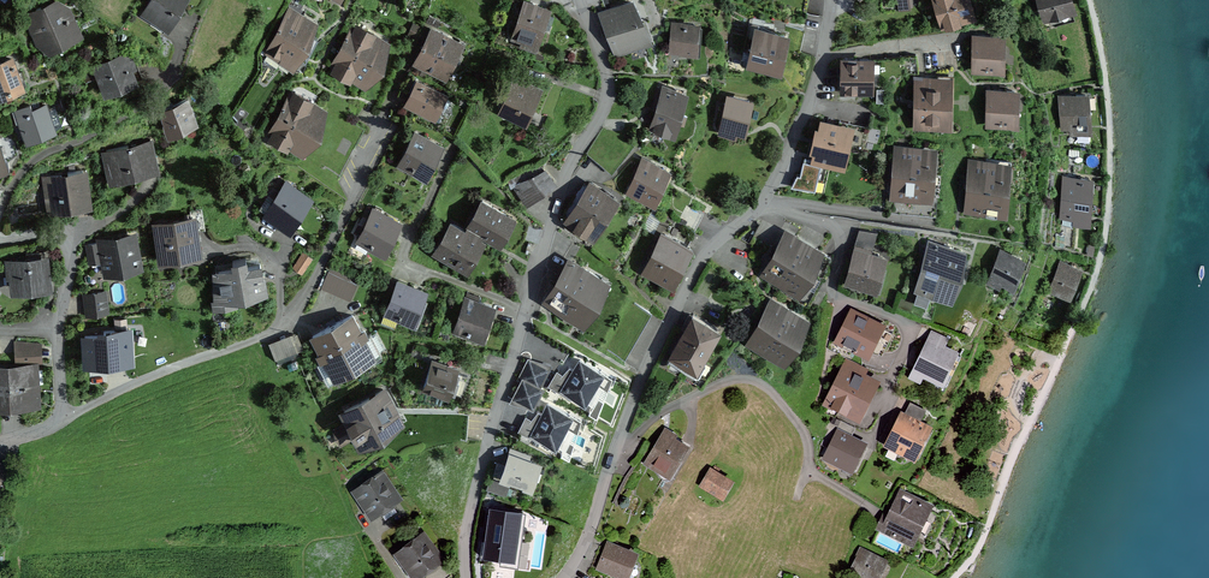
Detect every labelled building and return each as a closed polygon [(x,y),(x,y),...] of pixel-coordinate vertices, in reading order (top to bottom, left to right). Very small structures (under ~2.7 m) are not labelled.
[(82,35),(69,6),(59,0),(53,0),(21,14),(39,54),(82,35)] [(184,0),(146,0),(137,13),(165,30),(184,0)] [(550,4),(537,0),(521,0),(511,32),(515,33),(514,38),(519,40),(518,44),(536,50),(550,4)] [(635,0),(626,0),(597,11),(615,57),(652,43),(635,0)] [(910,0),(896,0),(898,9),(911,7),(910,0)] [(970,0),(932,0),(940,27),(975,17),(970,0)] [(1074,0),(1036,0),(1043,20),(1077,9),(1074,0)] [(289,2),(276,26),(305,42),(318,18),(289,2)] [(440,17),(429,11),(424,21),(429,23),(420,41),(455,58),(464,39),(436,25),(440,17)] [(381,67),(389,37),(354,19),(351,24),(349,23),(329,61),(332,62),(329,68),(364,85),(381,67)] [(698,56),(700,23),(671,20),(668,54),(698,56)] [(780,73),(789,31),(753,23),(744,65),(780,73)] [(276,26),(263,50),(292,66),(305,42),(276,26)] [(1004,72),(1005,33),(971,33),(970,72),(1004,72)] [(420,41),(410,60),(445,77),(455,58),(420,41)] [(137,62),(128,43),(89,60),(103,92),(139,76),(134,63),(137,62)] [(9,54),(0,58),(0,95),(22,85),(9,54)] [(918,71),(916,54),(874,57),(874,86),(892,86),(903,73),(918,71)] [(874,86),(874,57),(839,56),(839,93),(874,94),(874,86)] [(543,87),(514,74),(496,112),(525,125),(543,87)] [(952,129),(952,75),(913,74),(912,129),(952,129)] [(447,92),(415,76),(401,103),(434,119),(447,92)] [(689,92),(662,84),(648,129),(675,137),(689,92)] [(319,135),(327,105),(292,87),(289,92),(286,90),(267,129),(270,130),(267,136),(301,153),(319,135)] [(1018,126),(1019,87),(985,87),(985,126),(1018,126)] [(1092,132),(1088,90),(1057,93),(1060,129),(1070,128),(1070,134),(1092,132)] [(752,98),(725,92),(716,132),(736,136),(737,132),(743,134),(752,98)] [(196,116),(185,93),(158,106),(162,123),(166,130),(196,116)] [(56,128),(44,102),(29,108),(27,103),(11,110),(24,141),(56,128)] [(821,118),(819,126),(816,126),(811,149),(814,149),(811,159),(844,166),(853,125),(821,118)] [(425,180),(443,145),(413,130),(395,165),(425,180)] [(159,169),(150,135),(99,148),(108,182),(159,169)] [(932,202),(937,147),(894,144),(889,199),(932,202)] [(672,169),(642,154),(623,191),(654,206),(672,169)] [(1007,217),(1011,161),(968,157),(963,213),(1007,217)] [(820,164),(804,160),(800,175),(797,174),(792,185),(814,187),(820,164)] [(526,206),(557,184),(545,168),(543,169),(540,163),(504,180),(511,193),(515,190),(526,206)] [(95,203),(88,166),(42,175),(49,212),(95,203)] [(1060,199),(1092,202),(1094,176),(1062,173),(1060,199)] [(284,177),(272,195),(267,192),(258,206),(263,209),(260,214),(288,232),(312,196),(284,177)] [(620,199),(589,179),(562,222),(593,242),(620,199)] [(517,214),(481,194),(464,224),(450,216),(431,251),(467,271),(486,237),(500,244),(517,214)] [(1090,225),(1092,202),(1060,199),(1058,218),(1072,219),(1072,224),(1090,225)] [(354,247),(365,253),(367,249),(384,257),(401,221),(371,206),(354,241),(357,243),(354,247)] [(202,256),(196,213),(150,220),(157,263),(202,256)] [(96,236),(97,240),(85,242),(89,261),(101,259),(104,274),(145,265),(137,227),(96,236)] [(690,244),(660,228),(639,269),(669,285),(690,244)] [(798,296),(824,249),(784,228),(758,274),(798,296)] [(887,256),(872,252),(877,231),(858,228),(853,246),(843,282),(876,292),(887,256)] [(962,276),(965,249),(927,239),(912,291),(916,292),(913,303),(926,306),(929,296),(951,302),(962,276)] [(1092,255),(1095,244),(1089,243),(1086,253),(1092,255)] [(1014,288),(1025,257),(1000,246),(986,282),(1000,287),(1001,282),(1014,288)] [(50,285),(46,250),(2,256),(4,274),(7,274),(9,290),(50,285)] [(311,258),(304,252),(294,267),(301,273),(311,258)] [(584,324),(612,278),(568,253),(541,299),(584,324)] [(261,259),(245,262),(244,257),(228,259),(228,264),(207,268),(212,296),(210,296),(212,308),(223,306),(222,298),(267,290),(261,259)] [(1072,265),(1062,262),(1052,287),(1068,293),(1077,271),(1070,269),(1072,265)] [(350,300),(357,283),(328,271),(321,288),(350,300)] [(394,327),(397,320),(413,326),(427,289),(396,277),(382,314),(383,314),(380,322),(394,327)] [(109,312),(106,289),(83,292),(85,315),(109,312)] [(483,342),(495,304),(463,294),(451,331),(483,342)] [(783,365),(810,318),(770,296),(743,343),(783,365)] [(886,327),(850,308),(832,343),(868,362),(886,327)] [(374,354),(364,335),(368,333),(363,324),(360,326),(351,309),(307,332),(317,349),(314,351),(318,360),(321,358),(331,377),(374,354)] [(719,329),(690,312),(665,356),(695,372),(719,329)] [(131,359),(127,316),(114,317),(115,324),(105,323),(82,331),(84,362),(131,359)] [(943,390),(961,355),(944,347),(949,338),(931,330),(907,379),(920,385),(922,380),(943,390)] [(274,360),(277,359),(279,364),(299,356),(297,351),(303,349),(296,333),(293,334),(292,333),(267,343),(274,360)] [(41,341),(14,338),(15,361),(39,359),(39,362),(43,361),(41,341)] [(270,362),(263,345),(257,348),(264,365),(270,362)] [(550,363),(525,355),(515,377),(518,378),(520,375),(539,385),(550,363)] [(576,355),(569,366),(566,364),(560,372),(554,368),(546,384),(558,391),(559,389),(586,406),(599,383),(604,386),(609,375),(576,355)] [(446,397),(456,366),(430,357),(420,388),(446,397)] [(858,425),(880,382),(865,374),(868,369),(845,357),(820,406),(858,425)] [(39,362),(39,359),(15,361),(9,361),(12,403),(42,401),(39,362)] [(9,361),(0,362),(0,404),(12,403),(9,361)] [(539,385),(520,375),(518,378),(509,397),(531,408),(542,386),(539,385)] [(338,407),(345,420),(329,429),(338,445),(354,437),(358,444),(404,419),(383,382),(338,407)] [(279,391),(276,383),(264,387),(267,395),(279,391)] [(544,399),(538,410),(535,408),(528,415),(523,412),(514,428),(527,435),(528,433),(555,449),(567,427),(572,430),(578,418),(544,399)] [(904,413),(900,411),(881,448),(914,464),(932,428),(920,422),(925,411),(909,403),(904,413)] [(668,481),(688,448),(674,440),(677,436),(664,428),(641,465),(668,481)] [(867,444),(837,428),(820,459),(851,475),(867,444)] [(530,491),(540,462),(527,458),(528,453),(508,446),(496,479),(508,483),(530,491)] [(0,461),(0,492),(2,491),(1,480),(11,479),(10,460),(0,461)] [(721,502),(733,482),(709,468),(697,487),(721,502)] [(402,501),(381,470),(351,491),(372,522),(385,513),(393,525),(406,517),(398,504),(402,501)] [(485,488),(504,495),(508,483),(496,479),(489,477),(485,488)] [(912,548),(933,506),(899,489),(884,518),(880,516),(874,529),(912,548)] [(521,514),(491,510),(484,558),(514,563),(521,514)] [(421,531),(392,553),(411,577),(418,577),(422,575),(424,577),(443,577),(449,573),(440,561),(443,559),(421,531)] [(608,537),(597,567),(628,577),(630,577),(641,549),(608,537)] [(522,574),(531,574),(533,547),(523,546),(522,574)] [(888,561),(860,547),(845,576),(849,577),(880,577),(888,561)]
